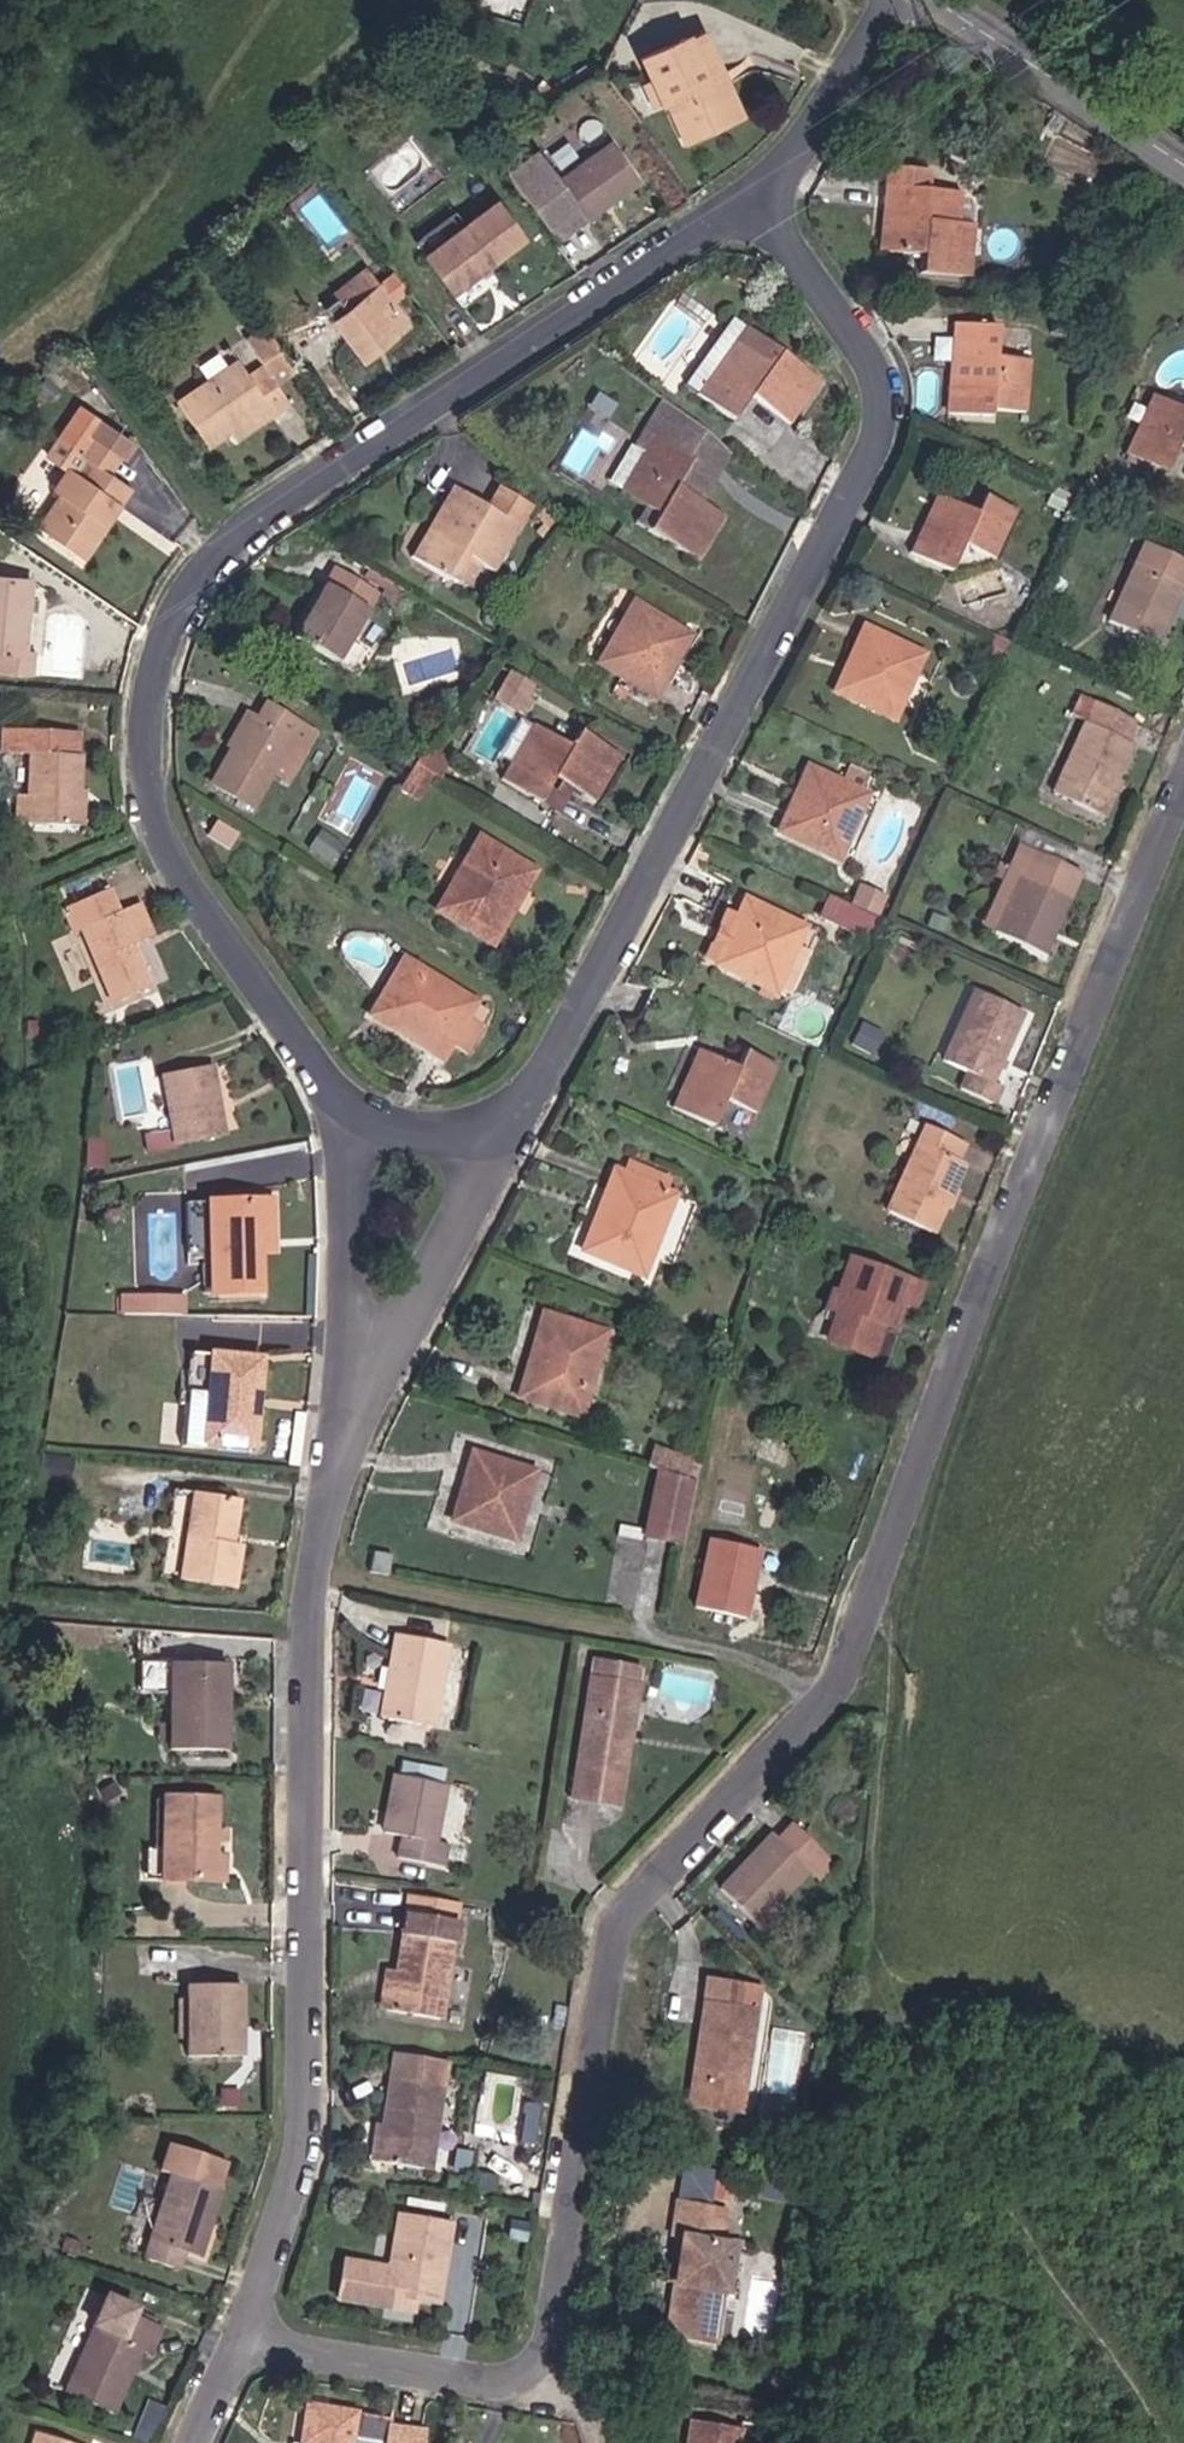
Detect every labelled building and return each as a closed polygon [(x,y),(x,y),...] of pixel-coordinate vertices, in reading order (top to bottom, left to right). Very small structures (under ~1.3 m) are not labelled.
[(674,92),(693,130),(741,106),(720,64),(713,67),(692,26),(651,46),(660,63),(674,92)] [(647,69),(660,98),(674,92),(660,63),(647,69)] [(539,227),(570,206),(577,217),(627,182),(601,144),(549,181),(525,146),(496,167),(539,227)] [(921,172),(876,170),(875,209),(880,209),(878,256),(912,258),(911,278),(963,280),(965,230),(919,227),(921,172)] [(539,227),(547,238),(577,217),(570,206),(539,227)] [(454,300),(529,246),(502,209),(428,263),(454,300)] [(402,328),(392,314),(411,299),(386,264),(347,293),(355,305),(330,324),(358,361),(402,328)] [(695,395),(729,348),(743,328),(730,319),(683,385),(695,395)] [(743,328),(729,348),(756,368),(771,348),(743,328)] [(989,369),(992,332),(947,328),(946,350),(949,350),(945,396),(981,400),(981,419),(1014,422),(1017,372),(989,369)] [(293,373),(262,332),(242,347),(258,369),(244,380),(234,367),(175,412),(207,452),(229,436),(265,409),(272,418),(288,407),(273,388),(293,373)] [(816,380),(771,348),(756,368),(729,348),(695,395),(728,418),(745,393),(788,421),(816,380)] [(1144,395),(1116,454),(1157,474),(1171,443),(1183,449),(1183,413),(1144,395)] [(721,454),(651,399),(632,431),(642,437),(633,452),(636,453),(613,494),(632,504),(647,514),(637,531),(685,559),(711,514),(692,502),(721,454)] [(236,446),(272,418),(265,409),(229,436),(236,446)] [(101,431),(83,418),(64,446),(96,469),(84,485),(65,471),(46,497),(55,504),(37,529),(83,563),(115,521),(103,512),(120,488),(108,478),(117,464),(91,446),(101,431)] [(633,452),(642,437),(632,431),(623,446),(633,452)] [(120,488),(103,512),(115,521),(131,498),(120,488)] [(984,555),(1006,509),(974,495),(966,512),(935,498),(918,535),(913,533),(904,555),(942,572),(956,543),(984,555)] [(450,496),(405,564),(440,587),(442,583),(465,599),(481,577),(485,579),(512,540),(511,538),(483,519),(450,496)] [(483,519),(511,538),(524,519),(497,499),(483,519)] [(637,531),(647,514),(632,504),(622,522),(637,531)] [(1183,575),(1183,566),(1134,544),(1099,625),(1145,645),(1170,586),(1179,589),(1183,575)] [(333,660),(375,594),(329,565),(288,633),(333,660)] [(25,575),(0,573),(0,667),(28,669),(29,639),(20,639),(25,575)] [(646,695),(682,636),(624,601),(613,618),(622,623),(606,648),(598,643),(588,661),(646,695)] [(914,676),(922,660),(863,629),(831,689),(890,719),(899,703),(891,698),(905,671),(914,676)] [(509,669),(493,697),(527,716),(543,688),(509,669)] [(285,785),(316,729),(269,702),(260,718),(252,714),(215,781),(253,803),(270,775),(285,785)] [(1078,809),(1093,777),(1102,781),(1119,743),(1110,740),(1118,719),(1082,703),(1042,793),(1078,809)] [(15,718),(14,741),(35,743),(33,782),(18,781),(16,814),(78,818),(82,747),(70,746),(71,720),(15,718)] [(588,800),(614,756),(565,726),(557,741),(528,724),(498,777),(535,799),(549,776),(588,800)] [(419,747),(408,763),(436,779),(446,761),(419,747)] [(840,779),(861,788),(868,771),(847,761),(840,779)] [(803,763),(775,827),(835,853),(843,832),(835,829),(846,804),(854,809),(863,790),(861,788),(840,779),(803,763)] [(1109,784),(1102,781),(1093,777),(1078,809),(1093,816),(1109,784)] [(493,943),(533,873),(470,837),(431,907),(493,943)] [(1005,841),(991,870),(1006,876),(981,927),(1033,952),(1058,899),(1051,896),(1064,867),(1005,841)] [(62,904),(96,889),(88,870),(54,886),(62,904)] [(968,921),(981,927),(1006,876),(991,870),(968,921)] [(132,943),(137,940),(122,903),(114,906),(104,885),(96,889),(62,904),(73,932),(83,928),(113,1001),(150,984),(132,943)] [(795,941),(804,922),(742,894),(735,909),(715,953),(714,955),(775,984),(784,965),(773,960),(784,936),(795,941)] [(848,906),(824,895),(815,918),(840,928),(848,906)] [(132,899),(122,903),(137,940),(147,935),(132,899)] [(715,953),(735,909),(724,903),(703,949),(715,953)] [(413,987),(420,976),(396,963),(364,1022),(440,1065),(450,1048),(466,1057),(482,1028),(466,1019),(473,1007),(450,994),(444,1005),(413,987)] [(979,1078),(1010,1011),(961,989),(928,1060),(956,1073),(950,1086),(980,1099),(987,1083),(979,1078)] [(746,1113),(769,1063),(737,1048),(728,1068),(695,1054),(676,1094),(671,1092),(665,1108),(705,1128),(719,1099),(746,1113)] [(230,1133),(215,1063),(162,1076),(174,1126),(152,1130),(156,1148),(230,1133)] [(928,1201),(934,1185),(940,1188),(953,1160),(945,1157),(951,1142),(913,1126),(876,1207),(922,1227),(933,1203),(928,1201)] [(614,1168),(580,1245),(643,1273),(652,1252),(640,1247),(656,1210),(668,1215),(677,1195),(614,1168)] [(217,1198),(192,1197),(190,1250),(206,1251),(204,1293),(211,1293),(217,1198)] [(263,1240),(268,1240),(270,1202),(217,1198),(211,1293),(259,1296),(262,1258),(263,1240)] [(268,1240),(263,1240),(262,1258),(272,1259),(275,1202),(270,1202),(268,1240)] [(840,1257),(829,1290),(815,1284),(804,1314),(818,1319),(806,1349),(845,1365),(859,1328),(866,1311),(886,1320),(894,1298),(905,1302),(911,1284),(840,1257)] [(194,1300),(126,1298),(125,1315),(194,1317),(194,1300)] [(598,1351),(606,1328),(541,1307),(516,1390),(580,1410),(587,1389),(577,1386),(589,1348),(598,1351)] [(859,1328),(878,1338),(886,1320),(866,1311),(859,1328)] [(270,1360),(218,1354),(208,1440),(248,1444),(252,1398),(267,1400),(270,1360)] [(267,1400),(252,1398),(248,1444),(262,1445),(267,1400)] [(655,1458),(669,1462),(673,1439),(643,1434),(640,1454),(655,1458)] [(529,1480),(533,1461),(476,1447),(458,1516),(516,1530),(521,1506),(514,1504),(520,1477),(529,1480)] [(669,1462),(655,1458),(638,1529),(681,1539),(694,1468),(669,1462)] [(230,1537),(236,1499),(173,1492),(163,1575),(235,1583),(241,1538),(230,1537)] [(747,1603),(760,1533),(711,1525),(699,1595),(747,1603)] [(373,1567),(391,1570),(393,1554),(375,1552),(373,1567)] [(431,1722),(448,1642),(398,1632),(381,1711),(431,1722)] [(591,1641),(588,1661),(634,1668),(637,1649),(591,1641)] [(623,1724),(627,1696),(630,1697),(634,1668),(588,1661),(568,1793),(623,1801),(633,1741),(615,1738),(617,1723),(623,1724)] [(166,1693),(177,1693),(178,1664),(167,1665),(166,1693)] [(233,1694),(224,1694),(224,1666),(178,1664),(177,1693),(175,1748),(231,1751),(233,1694)] [(640,1699),(630,1697),(627,1696),(623,1724),(617,1723),(615,1738),(633,1741),(640,1699)] [(441,1836),(451,1781),(395,1772),(386,1827),(403,1829),(399,1856),(449,1865),(453,1837),(441,1836)] [(159,1880),(209,1881),(210,1853),(210,1843),(223,1843),(223,1828),(211,1828),(212,1801),(161,1799),(159,1880)] [(821,1875),(834,1861),(792,1822),(780,1836),(771,1830),(721,1886),(761,1921),(810,1864),(821,1875)] [(210,1853),(209,1881),(222,1882),(223,1853),(210,1853)] [(459,1919),(409,1911),(400,1971),(397,1971),(392,2012),(442,2020),(459,1919)] [(381,2011),(392,2012),(397,1971),(386,1969),(381,2011)] [(235,2058),(238,1986),(184,1985),(181,2055),(235,2058)] [(755,2007),(704,2000),(691,2083),(742,2091),(755,2007)] [(426,2167),(444,2086),(392,2075),(376,2157),(426,2167)] [(742,2091),(691,2083),(688,2101),(740,2109),(742,2091)] [(216,2192),(225,2166),(169,2145),(159,2169),(170,2174),(139,2253),(168,2266),(175,2248),(194,2255),(219,2193),(216,2192)] [(722,2290),(728,2248),(720,2247),(724,2219),(708,2216),(709,2205),(672,2199),(666,2241),(675,2243),(671,2271),(680,2272),(678,2289),(669,2288),(660,2345),(703,2352),(713,2289),(722,2290)] [(396,2214),(390,2254),(383,2293),(435,2303),(448,2223),(396,2214)] [(377,2251),(371,2290),(383,2293),(390,2254),(377,2251)] [(123,2315),(127,2305),(95,2293),(83,2321),(85,2322),(56,2391),(106,2413),(134,2348),(145,2352),(155,2328),(123,2315)] [(420,2424),(300,2404),(294,2441),(303,2442),(346,2442),(347,2438),(375,2442),(417,2442),(420,2424)] [(733,2433),(681,2425),(678,2442),(731,2442),(733,2433)]
